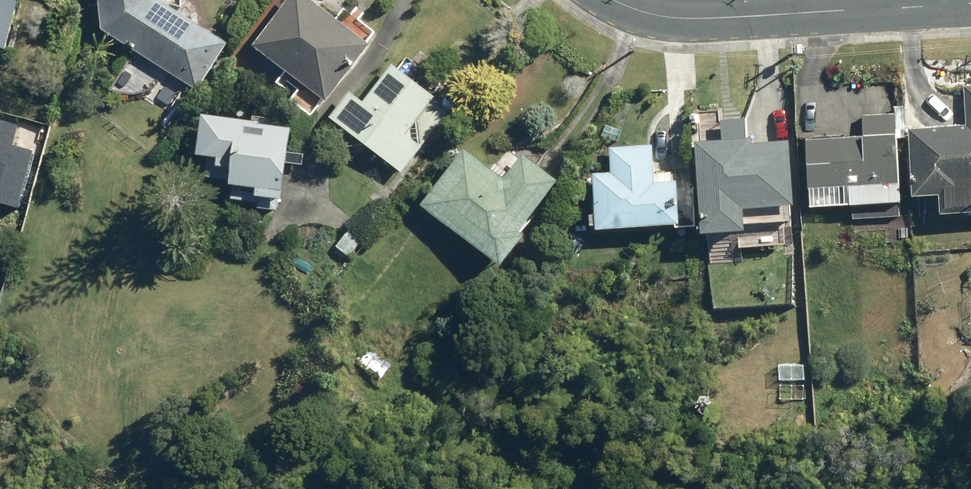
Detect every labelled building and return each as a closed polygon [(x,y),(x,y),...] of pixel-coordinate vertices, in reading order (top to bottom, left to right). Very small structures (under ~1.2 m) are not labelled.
[(4,52),(17,5),(0,0),(0,51),(4,52)] [(197,95),(226,46),(153,2),(152,0),(94,0),(98,35),(197,95)] [(248,53),(323,107),(367,47),(301,0),(286,0),(248,53)] [(348,94),(326,122),(399,178),(450,113),(390,67),(361,104),(348,94)] [(962,86),(964,128),(904,130),(907,200),(934,198),(935,219),(970,218),(970,86),(962,86)] [(802,141),(805,211),(897,206),(892,116),(861,117),(863,138),(802,141)] [(16,204),(31,152),(11,147),(17,125),(0,120),(0,200),(16,204)] [(288,133),(197,120),(191,161),(213,164),(212,173),(227,175),(224,191),(252,195),(251,203),(278,207),(288,133)] [(750,143),(692,145),(696,242),(741,240),(740,217),(790,215),(787,149),(750,150),(750,143)] [(588,177),(591,236),(693,232),(690,169),(651,170),(650,148),(607,150),(608,176),(588,177)] [(416,212),(497,274),(523,241),(518,237),(557,187),(519,157),(501,181),(463,151),(416,212)]
